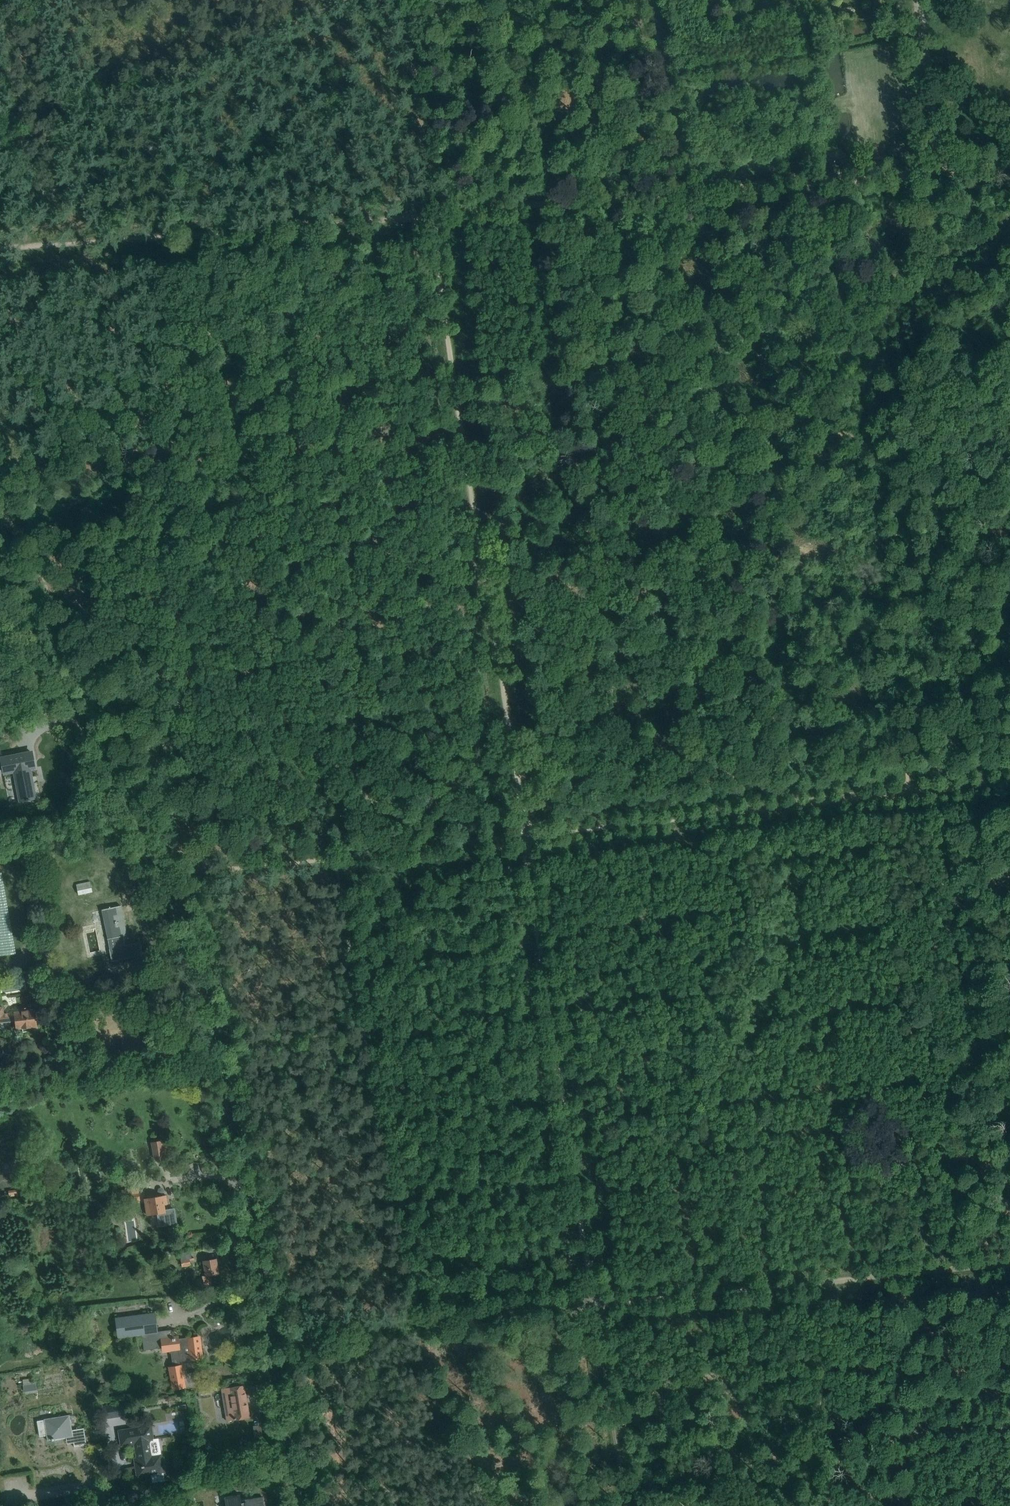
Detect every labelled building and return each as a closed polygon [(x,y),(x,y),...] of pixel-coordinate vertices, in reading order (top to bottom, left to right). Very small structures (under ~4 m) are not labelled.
[(26,799),(27,800),(30,800),(29,799),(35,798),(32,782),(29,783),(28,778),(31,777),(30,768),(35,767),(32,752),(2,758),(5,773),(14,771),(20,801),(26,799)] [(91,883),(77,885),(78,894),(93,892),(91,883)] [(120,906),(104,909),(102,909),(112,960),(143,954),(141,942),(125,946),(123,936),(127,935),(120,906)] [(7,1014),(4,1014),(3,1006),(0,1006),(0,1023),(16,1021),(17,1028),(23,1028),(23,1032),(31,1031),(31,1027),(37,1026),(35,1010),(29,1010),(28,1008),(21,1008),(21,1011),(15,1012),(15,1013),(7,1014)] [(155,1158),(165,1157),(162,1141),(152,1142),(155,1158)] [(139,1192),(122,1194),(124,1203),(140,1200),(139,1192)] [(158,1213),(160,1225),(176,1222),(174,1209),(165,1210),(164,1204),(167,1203),(166,1195),(153,1197),(152,1194),(148,1195),(149,1198),(144,1198),(147,1215),(158,1213)] [(202,1275),(204,1284),(212,1283),(211,1275),(219,1274),(216,1258),(204,1261),(206,1275),(202,1275)] [(172,1330),(158,1332),(155,1312),(115,1318),(118,1338),(143,1334),(145,1347),(164,1344),(165,1351),(172,1350),(175,1367),(172,1368),(175,1389),(198,1384),(196,1372),(184,1374),(181,1361),(201,1358),(199,1337),(178,1339),(178,1337),(173,1338),(172,1330)] [(244,1385),(222,1389),(227,1420),(250,1417),(244,1385)] [(119,1404),(102,1407),(104,1419),(121,1417),(120,1415),(132,1413),(131,1405),(119,1406),(119,1404)] [(87,1445),(84,1428),(72,1430),(70,1414),(44,1419),(37,1420),(40,1436),(47,1435),(47,1440),(66,1437),(66,1439),(73,1438),(74,1447),(87,1445)] [(152,1474),(152,1470),(163,1469),(161,1454),(152,1456),(150,1446),(148,1446),(146,1437),(152,1436),(151,1426),(119,1431),(122,1445),(135,1443),(138,1458),(135,1459),(136,1461),(138,1461),(139,1465),(136,1466),(138,1476),(152,1474)] [(214,1456),(211,1466),(218,1468),(222,1459),(214,1456)] [(225,1497),(227,1505),(264,1505),(263,1496),(241,1500),(240,1495),(245,1494),(245,1493),(225,1497)]
